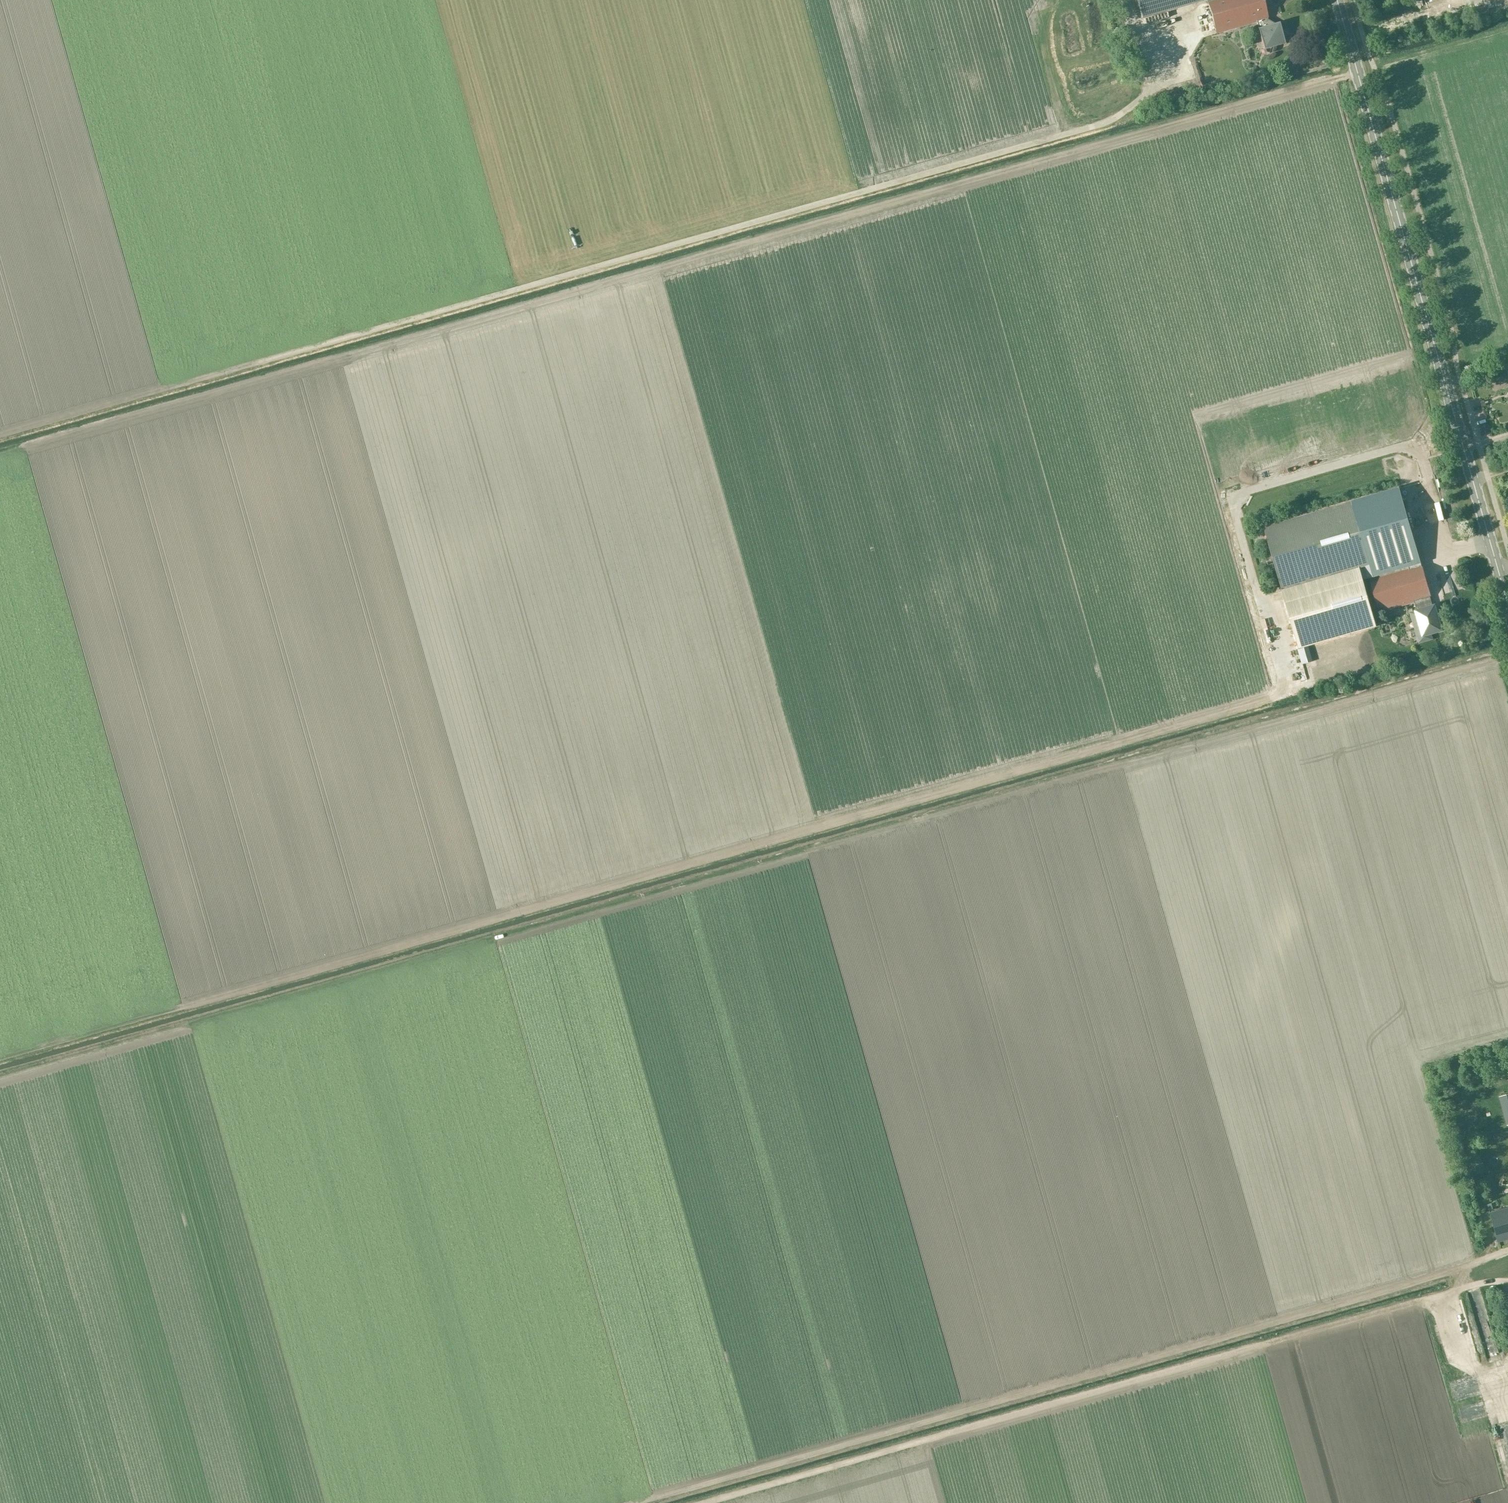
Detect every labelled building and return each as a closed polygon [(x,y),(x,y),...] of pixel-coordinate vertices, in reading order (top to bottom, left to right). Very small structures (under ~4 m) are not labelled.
[(1142,16),(1198,0),(1137,0),(1142,16)] [(1266,15),(1262,0),(1207,0),(1216,33),(1256,22),(1258,28),(1257,28),(1263,50),(1284,44),(1282,37),(1288,36),(1287,31),(1279,25),(1278,21),(1275,22),(1266,15)] [(1376,627),(1359,567),(1369,564),(1351,503),(1264,528),(1299,650),(1376,627)] [(1374,576),(1369,578),(1379,613),(1414,602),(1422,600),(1431,598),(1421,563),(1374,576)] [(1425,610),(1422,600),(1414,602),(1417,612),(1412,613),(1414,622),(1420,621),(1424,635),(1440,630),(1433,607),(1425,610)] [(1507,1126),(1507,1125),(1507,1094),(1499,1096),(1507,1126)] [(1507,1240),(1507,1207),(1489,1212),(1498,1242),(1507,1240)]
